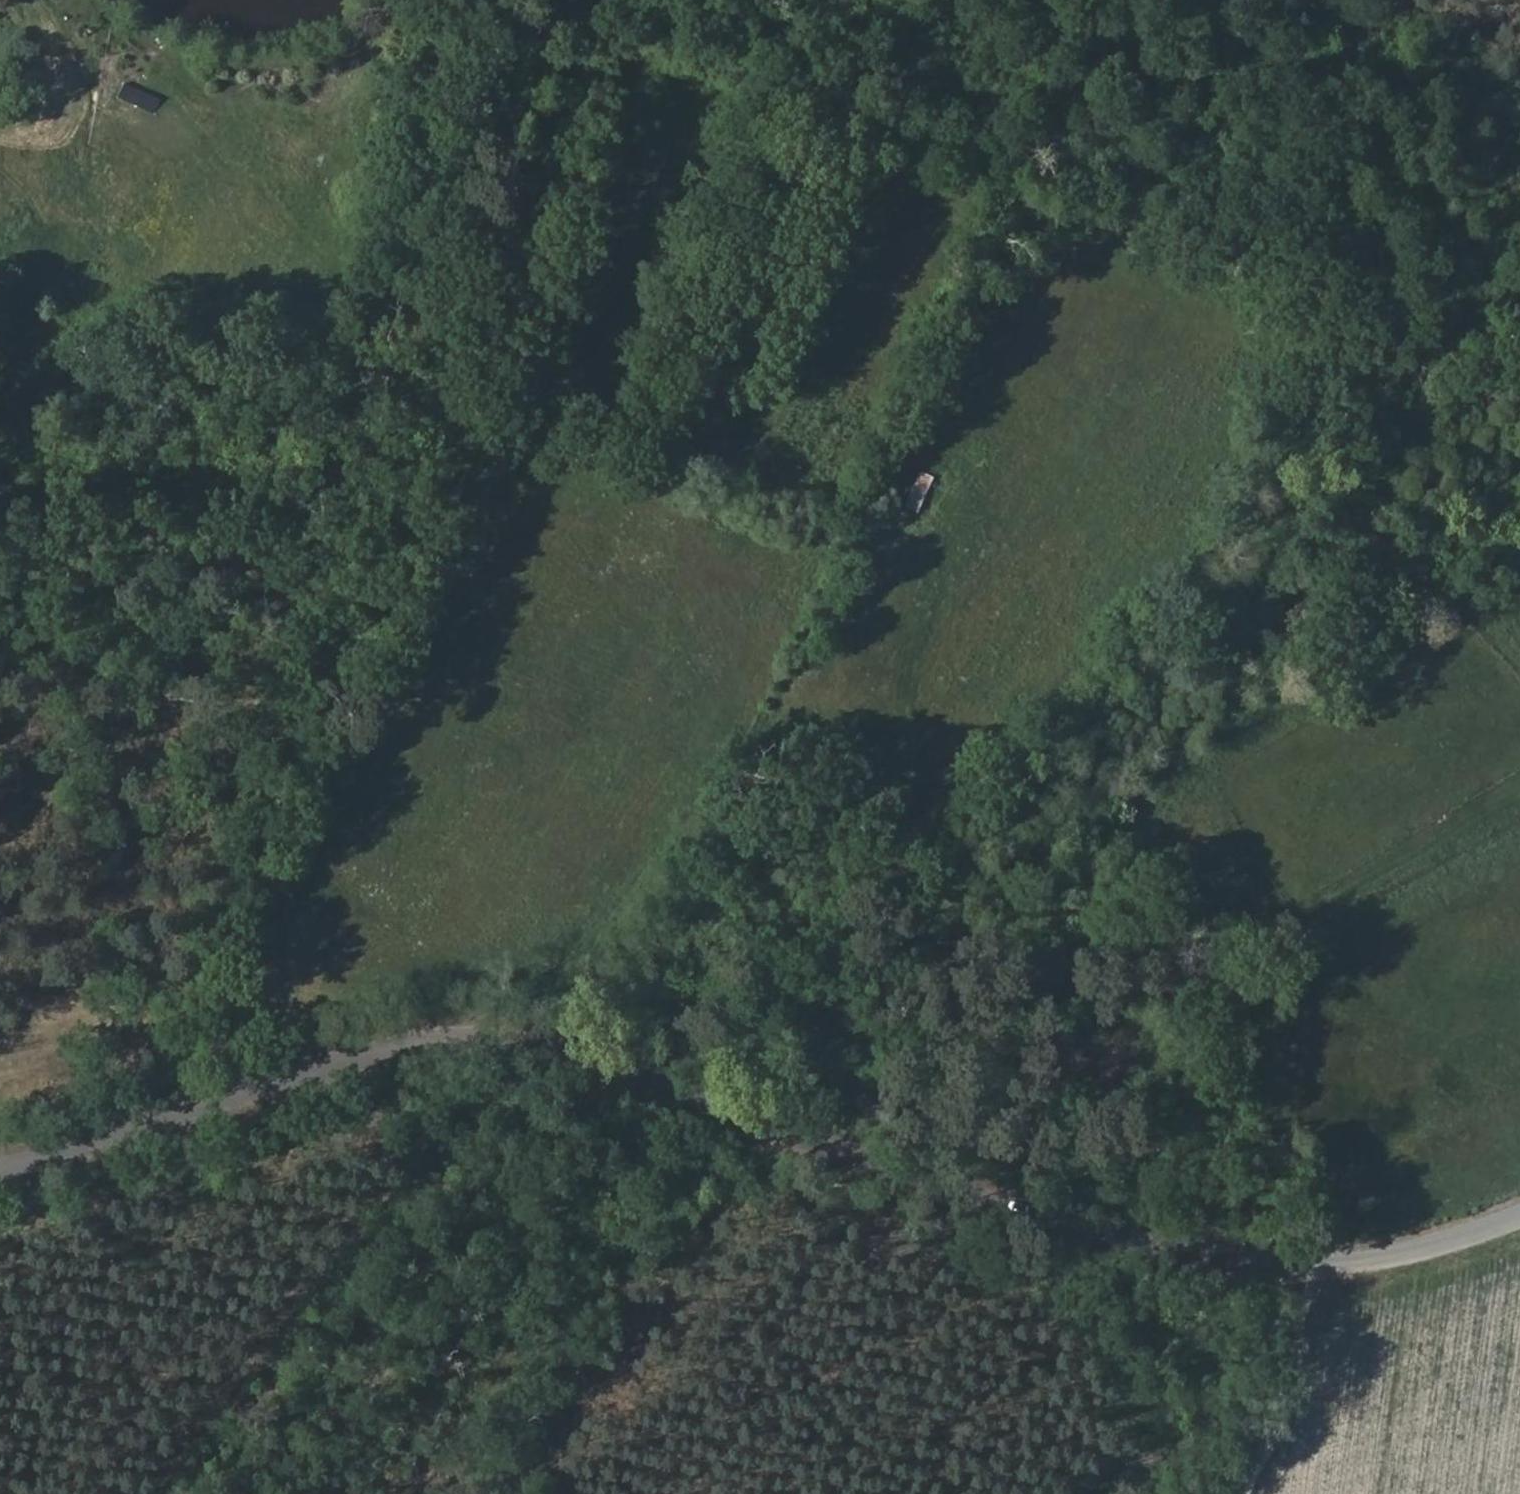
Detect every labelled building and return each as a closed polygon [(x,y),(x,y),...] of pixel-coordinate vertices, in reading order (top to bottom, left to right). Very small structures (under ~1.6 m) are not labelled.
[(905,504),(920,509),(933,475),(918,470),(905,504)]
